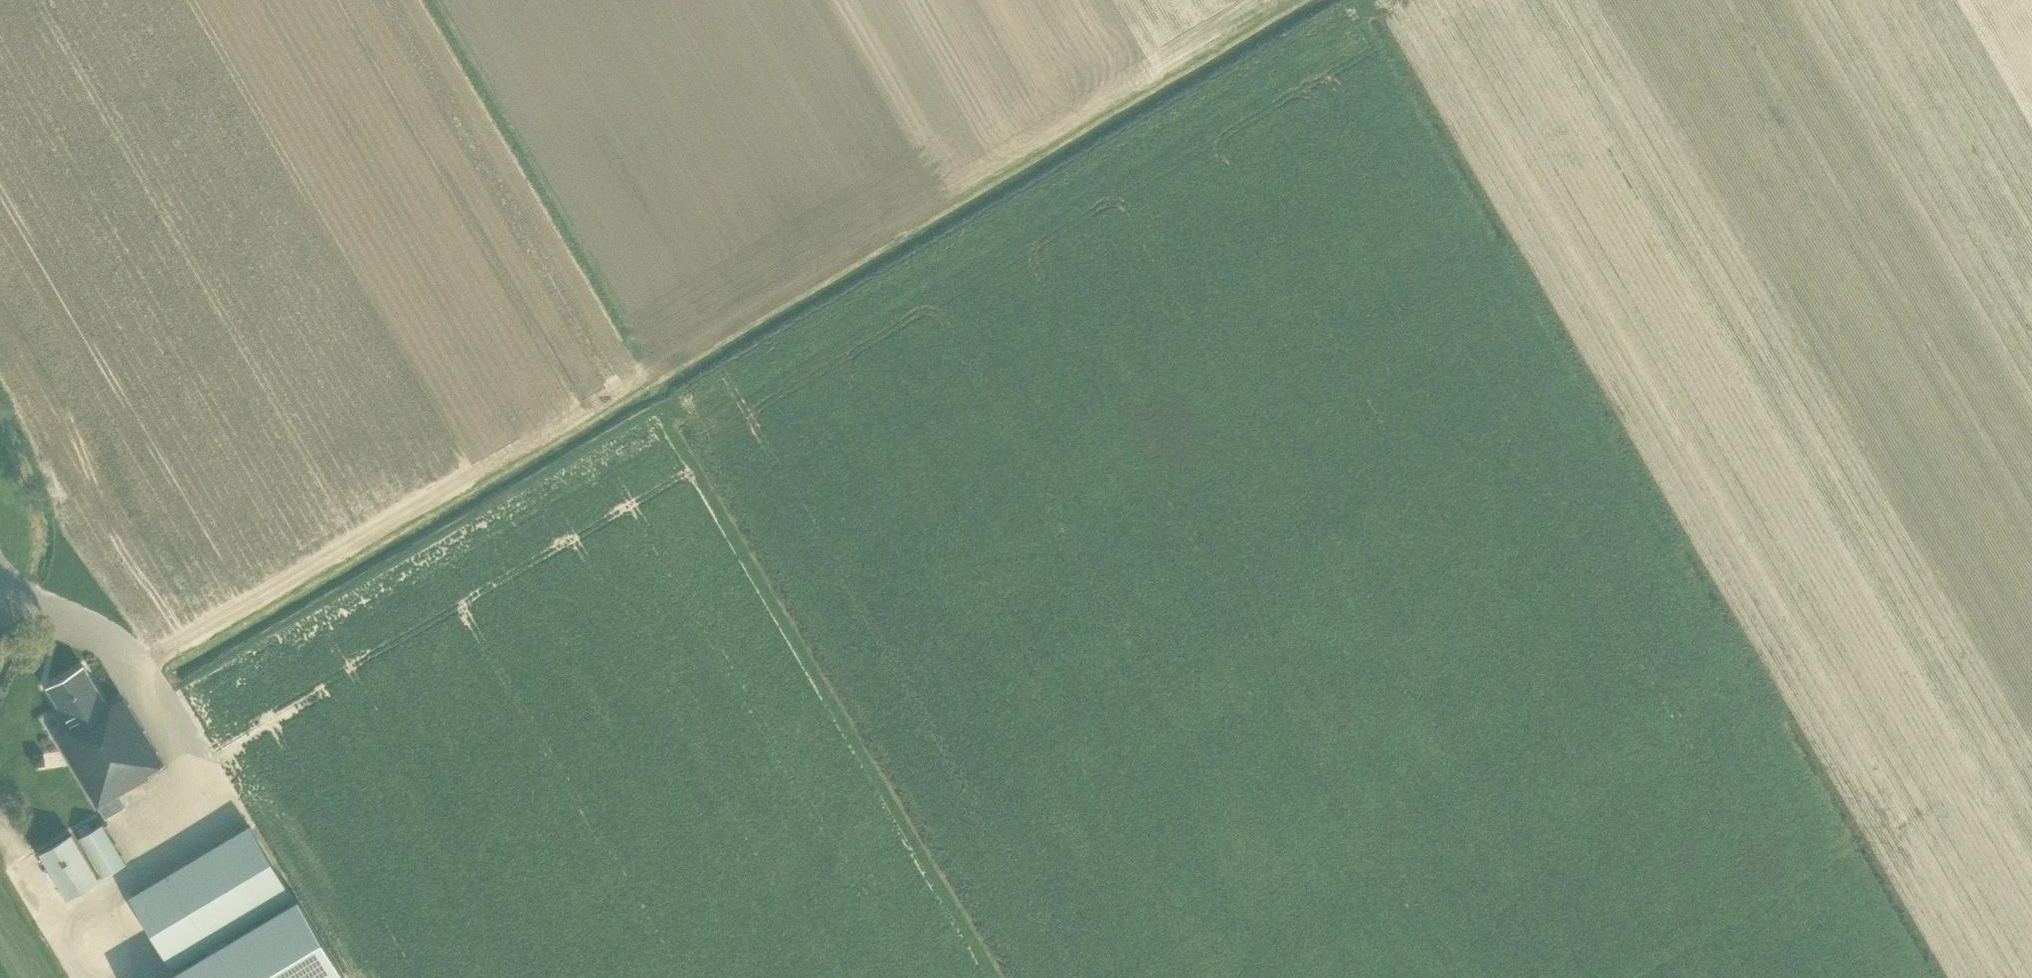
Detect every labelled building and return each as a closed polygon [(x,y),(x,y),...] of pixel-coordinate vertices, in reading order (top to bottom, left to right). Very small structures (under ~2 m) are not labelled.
[(164,763),(125,698),(112,706),(84,664),(48,686),(73,728),(58,737),(106,818),(126,805),(119,793),(148,776),(147,773),(164,763)] [(46,765),(45,754),(34,755),(35,766),(46,765)] [(82,836),(93,829),(88,822),(78,829),(82,836)] [(104,876),(128,863),(103,823),(80,837),(104,876)] [(294,896),(251,824),(130,896),(172,969),(294,896)] [(68,899),(101,880),(73,833),(40,852),(68,899)] [(165,977),(346,977),(300,899),(165,977)]
